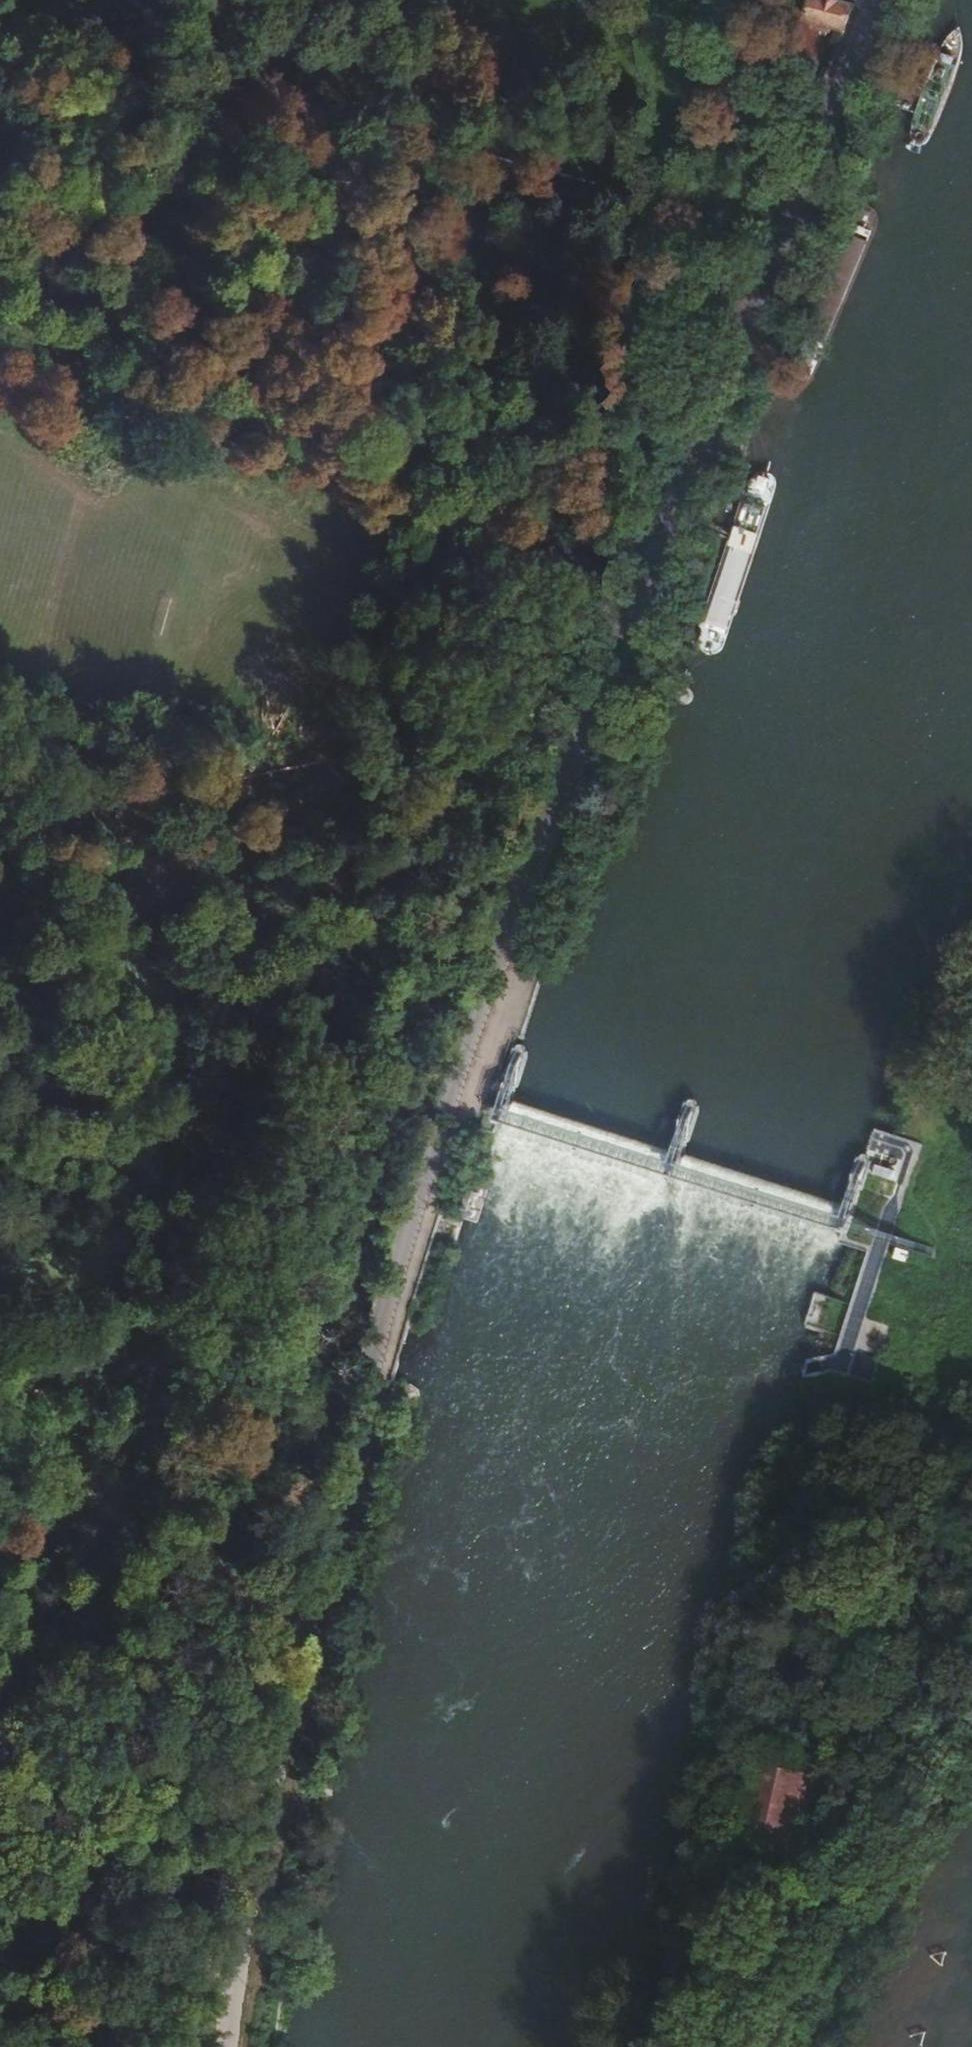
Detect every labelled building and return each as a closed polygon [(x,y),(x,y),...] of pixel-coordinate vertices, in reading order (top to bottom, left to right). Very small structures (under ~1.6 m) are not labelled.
[(823,0),(812,0),(804,30),(812,33),(815,31),(823,33),(825,27),(846,34),(851,21),(856,9),(823,0)] [(946,25),(942,27),(922,84),(908,124),(886,186),(888,193),(893,198),(900,197),(907,193),(963,34),(962,31),(960,29),(958,27),(955,26),(950,25),(946,25)] [(762,481),(757,483),(723,580),(701,642),(703,649),(708,654),(716,653),(722,649),(778,490),(778,487),(776,485),(773,483),(771,482),(766,481),(762,481)] [(884,1225),(889,1204),(865,1198),(861,1219),(884,1225)] [(801,1772),(762,1764),(746,1839),(783,1848),(801,1772)]
